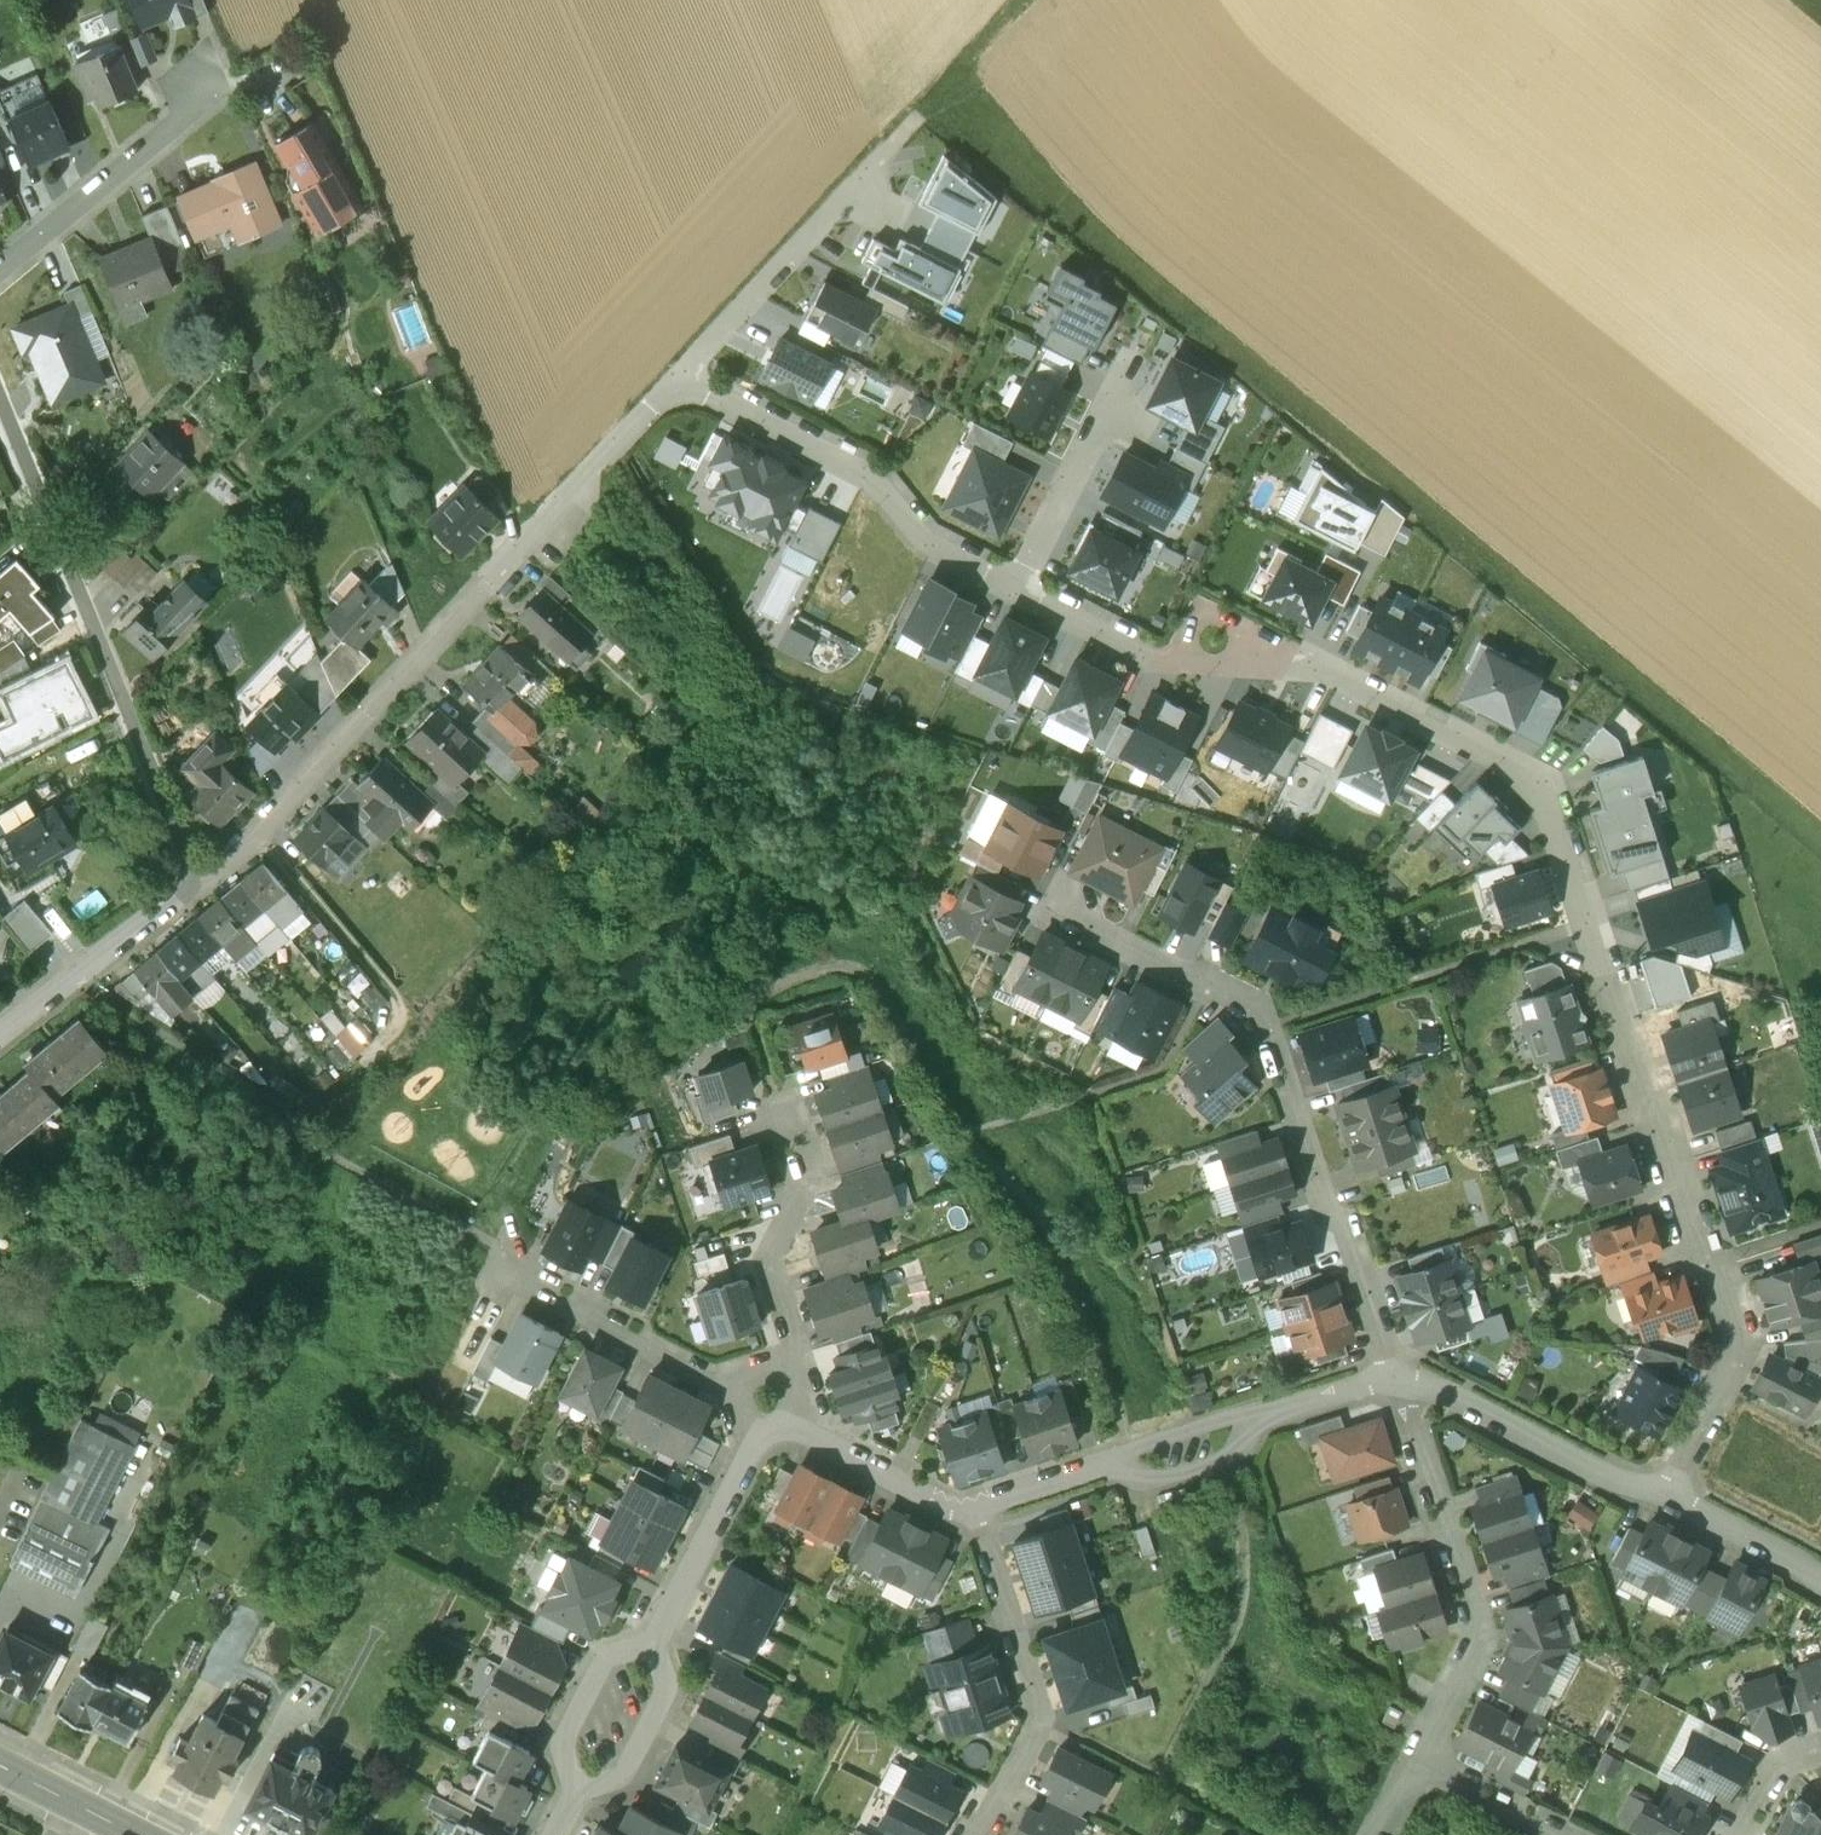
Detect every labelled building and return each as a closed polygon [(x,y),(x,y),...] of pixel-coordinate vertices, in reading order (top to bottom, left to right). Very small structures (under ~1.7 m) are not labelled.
[(142,27),(170,15),(175,26),(196,17),(189,0),(131,0),(142,27)] [(203,0),(189,0),(196,17),(208,13),(203,0)] [(128,32),(118,7),(104,13),(114,38),(128,32)] [(145,33),(132,38),(142,62),(155,57),(145,33)] [(118,46),(76,63),(86,88),(94,85),(101,104),(136,90),(118,46)] [(50,101),(39,76),(0,93),(0,102),(3,110),(0,111),(4,121),(12,117),(50,101)] [(50,101),(12,117),(31,161),(69,144),(50,101)] [(317,134),(299,144),(294,135),(279,144),(304,188),(297,192),(317,226),(357,202),(317,134)] [(938,213),(976,234),(979,235),(997,198),(943,156),(919,204),(938,213)] [(226,178),(180,197),(197,238),(243,219),(251,237),(281,225),(256,163),(225,175),(226,178)] [(167,205),(142,215),(151,238),(153,238),(168,274),(192,264),(167,205)] [(976,234),(938,213),(930,231),(967,250),(976,234)] [(921,248),(958,267),(967,250),(930,231),(921,248)] [(151,238),(101,259),(121,308),(173,287),(168,274),(153,238),(151,238)] [(958,267),(921,248),(902,238),(895,250),(873,239),(862,261),(943,303),(961,269),(958,267)] [(1051,327),(1090,347),(1094,349),(1118,300),(1082,283),(1085,278),(1062,267),(1045,300),(1061,307),(1051,327)] [(863,301),(824,281),(805,321),(856,346),(875,307),(863,301)] [(82,286),(65,293),(70,305),(72,305),(77,319),(93,312),(82,286)] [(909,308),(870,288),(863,301),(875,307),(903,320),(909,308)] [(70,305),(15,328),(25,353),(32,350),(54,404),(104,383),(77,319),(72,305),(70,305)] [(1090,347),(1051,327),(1042,346),(1081,365),(1090,347)] [(1036,358),(1041,345),(1016,335),(1011,348),(1036,358)] [(837,369),(779,342),(760,380),(818,408),(837,369)] [(1218,383),(1173,360),(1150,406),(1188,425),(1195,429),(1201,417),(1218,383)] [(1067,376),(1041,363),(1035,375),(1061,388),(1067,376)] [(1035,375),(1032,374),(1011,418),(1050,438),(1072,394),(1061,388),(1035,375)] [(1195,429),(1188,425),(1176,449),(1206,464),(1224,429),(1201,417),(1195,429)] [(1012,442),(972,423),(961,446),(970,450),(1002,465),(1012,442)] [(183,462),(151,433),(118,468),(134,483),(143,492),(150,498),(158,489),(174,472),(183,462)] [(785,466),(722,434),(708,461),(724,469),(710,497),(753,519),(750,525),(776,538),(781,529),(793,504),(807,477),(785,466)] [(1188,478),(1183,489),(1192,493),(1206,464),(1176,449),(1167,467),(1188,478)] [(1002,465),(970,450),(941,508),(998,536),(1027,478),(1002,465)] [(1188,478),(1167,467),(1161,464),(1157,472),(1124,455),(1103,497),(1163,527),(1183,489),(1188,478)] [(1374,512),(1321,468),(1319,470),(1312,466),(1300,491),(1307,494),(1293,522),(1354,551),(1358,543),(1374,512)] [(174,472),(158,489),(168,499),(185,482),(174,472)] [(497,493),(479,475),(468,487),(486,504),(497,493)] [(134,483),(125,492),(135,500),(143,492),(134,483)] [(486,504),(468,487),(430,524),(461,555),(499,518),(486,504)] [(1382,500),(1374,512),(1358,543),(1384,555),(1403,519),(1382,500)] [(807,511),(793,504),(781,529),(796,536),(791,546),(822,562),(842,523),(809,507),(807,511)] [(1095,531),(1134,551),(1143,533),(1104,514),(1095,531)] [(1134,551),(1091,529),(1069,573),(1116,597),(1138,553),(1134,551)] [(1265,599),(1311,621),(1326,591),(1331,581),(1316,574),(1299,566),(1301,560),(1277,548),(1265,571),(1276,576),(1265,599)] [(122,551),(103,571),(113,580),(131,560),(122,551)] [(1326,554),(1316,574),(1331,581),(1326,591),(1346,601),(1361,571),(1326,554)] [(158,575),(137,555),(114,580),(124,590),(129,585),(139,595),(158,575)] [(10,612),(30,635),(52,620),(55,619),(33,593),(40,587),(16,560),(0,574),(0,621),(10,612)] [(387,567),(370,585),(393,606),(405,594),(393,564),(387,567)] [(353,572),(331,596),(341,606),(363,582),(353,572)] [(570,595),(550,576),(539,588),(543,592),(544,590),(561,605),(570,595)] [(954,592),(929,579),(904,628),(926,640),(924,645),(945,656),(947,651),(967,612),(970,606),(952,596),(954,592)] [(370,585),(365,580),(363,582),(341,606),(329,620),(346,636),(357,646),(382,619),(387,623),(398,611),(393,606),(370,585)] [(207,603),(184,581),(158,609),(151,603),(124,632),(154,660),(184,628),(184,627),(207,603)] [(561,605),(544,590),(543,592),(520,617),(577,670),(592,653),(580,642),(590,632),(561,605)] [(1385,666),(1412,615),(1379,598),(1372,612),(1359,639),(1353,650),(1385,666)] [(1346,632),(1359,639),(1372,612),(1359,606),(1346,632)] [(967,612),(947,651),(962,658),(974,636),(982,620),(967,612)] [(1444,631),(1412,615),(1385,666),(1418,683),(1423,673),(1438,642),(1444,631)] [(1044,638),(1005,618),(991,645),(976,674),(1015,694),(1027,671),(1044,638)] [(52,620),(30,635),(38,648),(60,633),(52,620)] [(535,657),(512,635),(501,647),(524,668),(525,669),(535,657)] [(346,636),(322,662),(336,697),(372,659),(357,646),(346,636)] [(976,674),(991,645),(974,636),(962,658),(955,673),(972,681),(976,674)] [(0,648),(0,673),(26,656),(14,639),(0,648)] [(1451,649),(1438,642),(1423,673),(1435,679),(1451,649)] [(1504,657),(1480,645),(1467,670),(1473,673),(1461,696),(1515,724),(1535,686),(1539,678),(1503,659),(1504,657)] [(501,647),(487,663),(488,664),(476,677),(475,676),(465,686),(488,707),(494,712),(490,717),(510,736),(499,747),(508,755),(519,743),(528,743),(535,736),(533,726),(535,724),(507,698),(515,689),(524,698),(539,682),(525,669),(524,668),(501,647)] [(322,662),(319,655),(301,672),(309,679),(299,690),(322,711),(336,697),(322,662)] [(1118,682),(1075,660),(1050,712),(1093,733),(1107,703),(1118,682)] [(0,695),(13,720),(0,727),(0,752),(4,759),(92,715),(66,663),(0,695)] [(1030,708),(1044,680),(1027,671),(1015,694),(1013,699),(1030,708)] [(319,715),(288,685),(250,725),(276,749),(301,723),(306,728),(319,715)] [(1558,698),(1535,686),(1515,724),(1545,740),(1562,708),(1558,698)] [(1165,701),(1152,695),(1134,730),(1122,754),(1166,776),(1178,753),(1196,718),(1184,711),(1185,710),(1166,700),(1165,701)] [(1088,741),(1107,750),(1120,723),(1125,712),(1107,703),(1093,733),(1088,741)] [(1289,729),(1238,703),(1216,746),(1268,771),(1287,732),(1289,729)] [(488,707),(473,723),(499,747),(510,736),(490,717),(494,712),(488,707)] [(438,709),(422,726),(425,729),(411,744),(444,775),(474,743),(464,733),(438,709)] [(1305,741),(1300,752),(1333,769),(1352,732),(1319,715),(1305,741)] [(499,747),(473,723),(464,733),(474,743),(484,752),(483,753),(488,757),(489,756),(490,757),(499,747)] [(1122,754),(1134,730),(1120,723),(1107,750),(1104,755),(1118,762),(1122,754)] [(1411,750),(1368,729),(1344,774),(1390,797),(1395,784),(1407,761),(1411,750)] [(1305,741),(1287,732),(1268,771),(1286,780),(1300,752),(1305,741)] [(216,733),(179,773),(186,791),(185,793),(220,825),(252,790),(222,762),(234,749),(216,733)] [(474,743),(444,775),(454,784),(483,753),(484,752),(474,743)] [(499,747),(490,757),(489,756),(488,757),(486,760),(509,782),(522,768),(508,755),(499,747)] [(418,772),(393,748),(383,758),(409,782),(418,772)] [(1192,760),(1178,753),(1166,776),(1162,785),(1176,792),(1192,760)] [(1643,755),(1590,770),(1601,808),(1590,811),(1609,875),(1623,871),(1662,859),(1642,795),(1654,792),(1643,755)] [(409,782),(383,758),(358,785),(357,786),(371,799),(364,806),(369,811),(367,813),(371,816),(366,822),(383,838),(400,819),(410,828),(433,804),(409,782)] [(1451,781),(1407,761),(1395,784),(1432,801),(1441,791),(1451,781)] [(1084,808),(1096,781),(1071,770),(1060,797),(1084,808)] [(358,785),(352,780),(337,796),(352,810),(366,822),(371,816),(367,813),(369,811),(364,806),(371,799),(357,786),(358,785)] [(1496,803),(1476,784),(1456,805),(1433,829),(1453,847),(1461,838),(1479,856),(1483,851),(1497,837),(1506,846),(1513,839),(1523,828),(1496,803)] [(1456,805),(1441,791),(1432,801),(1415,819),(1429,833),(1433,829),(1456,805)] [(337,796),(334,793),(321,807),(325,810),(340,824),(352,810),(337,796)] [(0,815),(0,822),(7,833),(37,815),(27,799),(0,815)] [(0,837),(0,853),(7,865),(20,858),(29,873),(51,860),(49,855),(74,840),(53,805),(37,815),(7,833),(0,837)] [(1060,831),(1008,805),(987,847),(986,848),(1002,856),(1038,874),(1060,831)] [(340,824),(325,810),(298,840),(325,865),(353,836),(340,824)] [(1141,840),(1100,819),(1073,871),(1133,901),(1139,888),(1152,863),(1135,853),(1141,840)] [(1530,857),(1513,839),(1506,846),(1497,837),(1483,851),(1498,867),(1511,863),(1530,857)] [(987,847),(969,838),(961,854),(979,863),(994,871),(1002,856),(986,848),(987,847)] [(1662,859),(1623,871),(1627,886),(1629,891),(1668,879),(1662,859)] [(994,871),(979,863),(971,877),(1010,897),(1017,883),(994,871)] [(1166,870),(1152,863),(1139,888),(1153,895),(1166,870)] [(1480,890),(1494,886),(1516,879),(1511,863),(1498,867),(1475,875),(1480,890)] [(285,891),(263,864),(242,882),(264,909),(264,908),(285,891)] [(1201,920),(1221,882),(1187,864),(1161,914),(1195,931),(1201,920)] [(1668,880),(1671,889),(1699,880),(1696,871),(1668,880)] [(1516,879),(1494,886),(1506,924),(1550,911),(1537,872),(1516,879)] [(1010,897),(971,877),(954,911),(963,928),(1000,948),(1016,917),(1012,915),(1019,902),(1010,897)] [(1650,945),(1672,938),(1719,922),(1704,878),(1699,880),(1671,889),(1635,901),(1650,945)] [(242,882),(220,900),(243,926),(264,909),(242,882)] [(1201,920),(1213,926),(1223,906),(1232,888),(1221,882),(1201,920)] [(24,900),(1,919),(30,952),(52,933),(24,900)] [(220,900),(199,917),(222,944),(242,927),(243,926),(220,900)] [(1243,916),(1223,906),(1213,926),(1208,934),(1228,945),(1243,916)] [(1325,934),(1273,907),(1264,924),(1264,929),(1256,945),(1252,948),(1248,955),(1251,961),(1262,966),(1264,964),(1282,974),(1285,978),(1298,985),(1305,972),(1318,979),(1331,953),(1319,947),(1325,934)] [(243,926),(242,927),(254,942),(277,923),(264,908),(264,909),(243,926)] [(199,917),(179,934),(201,961),(222,944),(199,917)] [(1725,945),(1719,922),(1672,938),(1678,951),(1693,957),(1725,945)] [(179,934),(157,953),(180,980),(201,961),(179,934)] [(1074,950),(1042,934),(1030,956),(1015,985),(1017,986),(1047,1002),(1074,950)] [(1030,956),(1016,949),(996,987),(1012,995),(1017,986),(1015,985),(1030,956)] [(1074,950),(1047,1002),(1078,1017),(1080,1018),(1095,989),(1106,966),(1074,950)] [(157,953),(135,971),(153,992),(158,998),(180,980),(157,953)] [(1655,1008),(1691,997),(1681,964),(1654,958),(1640,962),(1655,1008)] [(201,961),(180,980),(192,994),(214,976),(201,961)] [(1550,962),(1523,970),(1528,984),(1529,984),(1533,997),(1564,987),(1557,965),(1550,962)] [(153,992),(136,973),(123,984),(142,1001),(153,992)] [(1178,1004),(1139,983),(1131,998),(1131,999),(1112,1036),(1114,1036),(1152,1055),(1178,1004)] [(1533,997),(1525,1000),(1530,1015),(1530,1029),(1519,1028),(1520,1031),(1527,1031),(1535,1057),(1532,1058),(1533,1061),(1588,1043),(1569,985),(1564,987),(1533,997)] [(1095,989),(1080,1018),(1078,1017),(1073,1026),(1089,1035),(1094,1026),(1109,996),(1095,989)] [(1131,998),(1112,989),(1109,996),(1094,1026),(1112,1036),(1131,999),(1131,998)] [(1711,1001),(1677,1012),(1683,1029),(1708,1021),(1709,1022),(1717,1020),(1711,1001)] [(331,1011),(321,1020),(338,1040),(348,1031),(331,1011)] [(831,1014),(795,1026),(808,1067),(845,1055),(831,1014)] [(1215,1017),(1184,1047),(1198,1062),(1200,1064),(1226,1041),(1231,1035),(1215,1017)] [(0,1095),(0,1145),(4,1149),(60,1102),(55,1096),(108,1051),(80,1018),(25,1063),(30,1070),(0,1095)] [(1346,1020),(1300,1035),(1314,1081),(1324,1078),(1360,1066),(1366,1060),(1362,1048),(1354,1046),(1346,1020)] [(1683,1029),(1663,1036),(1678,1082),(1723,1067),(1719,1054),(1724,1052),(1727,1047),(1724,1038),(1719,1036),(1714,1037),(1709,1022),(1708,1021),(1683,1029)] [(1243,1060),(1226,1041),(1200,1064),(1198,1062),(1186,1073),(1203,1092),(1196,1099),(1215,1120),(1252,1086),(1235,1067),(1243,1060)] [(1591,1057),(1550,1071),(1554,1084),(1596,1071),(1591,1057)] [(741,1059),(698,1073),(704,1092),(708,1104),(733,1096),(751,1090),(741,1059)] [(865,1064),(851,1069),(856,1082),(870,1078),(865,1064)] [(1360,1066),(1324,1078),(1329,1091),(1351,1084),(1364,1080),(1364,1079),(1360,1066)] [(1723,1067),(1678,1082),(1693,1128),(1738,1114),(1733,1097),(1738,1096),(1741,1091),(1738,1082),(1733,1080),(1728,1082),(1723,1067)] [(851,1069),(829,1076),(833,1089),(856,1082),(851,1069)] [(1554,1084),(1553,1085),(1568,1130),(1568,1131),(1584,1125),(1614,1116),(1609,1099),(1610,1098),(1606,1087),(1605,1087),(1599,1070),(1596,1071),(1554,1084)] [(1364,1080),(1351,1084),(1356,1098),(1388,1088),(1383,1073),(1364,1079),(1364,1080)] [(833,1089),(817,1095),(828,1127),(880,1110),(870,1078),(856,1082),(833,1089)] [(1356,1098),(1337,1104),(1348,1136),(1403,1118),(1392,1086),(1388,1088),(1356,1098)] [(733,1096),(708,1104),(704,1092),(694,1095),(703,1121),(738,1110),(733,1096)] [(880,1110),(828,1127),(838,1159),(859,1152),(877,1146),(891,1142),(880,1110)] [(1403,1118),(1348,1136),(1358,1168),(1376,1162),(1409,1152),(1413,1151),(1403,1118)] [(1749,1120),(1715,1131),(1721,1150),(1755,1139),(1749,1120)] [(1584,1125),(1568,1131),(1568,1130),(1551,1135),(1556,1150),(1588,1139),(1584,1125)] [(1254,1131),(1217,1143),(1222,1157),(1259,1145),(1254,1131)] [(701,1163),(736,1152),(730,1133),(688,1146),(694,1165),(701,1163)] [(1556,1150),(1555,1150),(1562,1169),(1580,1163),(1580,1161),(1602,1154),(1597,1136),(1588,1139),(1556,1150)] [(1755,1139),(1721,1150),(1726,1166),(1726,1167),(1762,1155),(1757,1138),(1755,1139)] [(1259,1145),(1222,1157),(1231,1184),(1286,1166),(1277,1139),(1259,1145)] [(736,1152),(701,1163),(711,1195),(722,1192),(725,1204),(771,1190),(757,1145),(736,1152)] [(877,1146),(859,1152),(863,1166),(882,1160),(877,1146)] [(1602,1154),(1580,1161),(1580,1163),(1594,1203),(1639,1189),(1625,1147),(1602,1154)] [(1409,1152),(1376,1162),(1381,1176),(1413,1166),(1409,1152)] [(1762,1155),(1726,1167),(1726,1166),(1712,1170),(1728,1221),(1746,1215),(1747,1219),(1754,1222),(1766,1219),(1770,1212),(1763,1189),(1772,1186),(1762,1155)] [(882,1160),(863,1166),(868,1180),(868,1181),(886,1175),(882,1160)] [(1286,1166),(1231,1184),(1240,1211),(1276,1199),(1277,1200),(1295,1194),(1286,1166)] [(844,1223),(866,1216),(897,1207),(887,1175),(886,1175),(868,1181),(868,1180),(834,1191),(844,1223)] [(1276,1199),(1240,1211),(1244,1225),(1276,1215),(1281,1214),(1277,1200),(1276,1199)] [(606,1219),(569,1200),(544,1250),(581,1268),(587,1255),(606,1219)] [(1276,1215),(1244,1225),(1249,1240),(1281,1229),(1276,1215)] [(866,1216),(844,1223),(813,1233),(823,1266),(844,1259),(844,1258),(862,1252),(863,1253),(876,1249),(866,1216)] [(1648,1216),(1593,1234),(1604,1271),(1643,1258),(1660,1253),(1648,1216)] [(606,1219),(587,1255),(603,1263),(621,1227),(606,1219)] [(1281,1229),(1249,1240),(1260,1276),(1311,1260),(1299,1223),(1281,1229)] [(617,1270),(634,1237),(636,1232),(622,1225),(621,1227),(603,1263),(617,1270)] [(1794,1243),(1799,1259),(1820,1252),(1820,1234),(1794,1243)] [(617,1270),(610,1283),(643,1301),(667,1254),(634,1237),(617,1270)] [(1441,1248),(1408,1259),(1412,1273),(1446,1262),(1441,1248)] [(724,1250),(693,1260),(698,1275),(729,1265),(724,1250)] [(862,1252),(844,1258),(844,1259),(849,1273),(867,1267),(863,1253),(862,1252)] [(1643,1258),(1604,1271),(1609,1286),(1622,1281),(1648,1273),(1643,1258)] [(849,1273),(844,1259),(823,1266),(828,1279),(849,1273)] [(1412,1273),(1398,1277),(1401,1286),(1403,1294),(1400,1300),(1404,1311),(1459,1293),(1449,1261),(1446,1262),(1412,1273)] [(1757,1280),(1772,1326),(1820,1310),(1820,1288),(1813,1262),(1757,1280)] [(1321,1272),(1291,1282),(1295,1295),(1325,1286),(1321,1272)] [(1648,1273),(1622,1281),(1626,1295),(1655,1286),(1650,1272),(1648,1273)] [(828,1279),(808,1286),(812,1300),(812,1301),(854,1287),(854,1286),(849,1273),(828,1279)] [(1655,1286),(1626,1295),(1634,1320),(1638,1318),(1643,1334),(1671,1325),(1673,1332),(1696,1324),(1681,1277),(1655,1286)] [(696,1294),(712,1341),(759,1326),(743,1279),(696,1294)] [(1295,1295),(1279,1301),(1287,1328),(1343,1311),(1334,1283),(1325,1286),(1295,1295)] [(854,1287),(812,1301),(812,1300),(810,1300),(820,1332),(833,1328),(855,1320),(872,1315),(862,1284),(854,1286),(854,1287)] [(1470,1325),(1459,1293),(1404,1311),(1407,1322),(1414,1325),(1419,1341),(1466,1327),(1470,1325)] [(1343,1311),(1287,1328),(1296,1356),(1313,1351),(1343,1341),(1351,1338),(1343,1311)] [(560,1335),(523,1315),(506,1347),(497,1363),(535,1383),(560,1335)] [(1802,1324),(1808,1340),(1820,1339),(1820,1318),(1802,1324)] [(855,1320),(833,1328),(837,1341),(860,1334),(855,1320)] [(1466,1327),(1433,1337),(1438,1351),(1471,1340),(1466,1327)] [(837,1341),(835,1342),(839,1356),(875,1344),(870,1331),(860,1334),(837,1341)] [(497,1363),(506,1347),(492,1339),(472,1375),(486,1382),(497,1363)] [(1783,1343),(1785,1356),(1784,1357),(1820,1364),(1820,1339),(1808,1340),(1783,1343)] [(1343,1341),(1313,1351),(1318,1364),(1348,1355),(1343,1341)] [(839,1356),(835,1358),(839,1370),(830,1373),(836,1393),(891,1375),(885,1355),(880,1357),(876,1344),(875,1344),(839,1356)] [(1684,1358),(1640,1346),(1630,1366),(1637,1370),(1637,1369),(1670,1385),(1684,1358)] [(619,1368),(585,1351),(563,1395),(596,1412),(610,1385),(619,1368)] [(1784,1357),(1782,1362),(1776,1359),(1766,1362),(1753,1388),(1784,1404),(1786,1410),(1793,1408),(1793,1409),(1804,1414),(1810,1403),(1810,1402),(1817,1400),(1815,1394),(1820,1382),(1817,1380),(1820,1371),(1820,1364),(1784,1357)] [(1670,1385),(1637,1369),(1637,1370),(1626,1391),(1631,1393),(1620,1414),(1658,1434),(1680,1391),(1670,1385)] [(635,1400),(622,1426),(643,1437),(669,1385),(649,1375),(635,1400)] [(891,1375),(836,1393),(842,1412),(852,1409),(856,1422),(867,1418),(895,1409),(897,1408),(893,1396),(898,1394),(891,1375)] [(1083,1414),(1071,1377),(1057,1382),(1059,1388),(1069,1418),(1083,1414)] [(596,1412),(592,1419),(606,1426),(623,1394),(623,1392),(610,1385),(596,1412)] [(669,1385),(643,1437),(662,1447),(689,1395),(669,1385)] [(1059,1388),(1036,1396),(1053,1449),(1077,1442),(1069,1418),(1059,1388)] [(623,1394),(610,1420),(622,1426),(635,1400),(623,1394)] [(709,1405),(689,1395),(662,1447),(683,1457),(696,1431),(709,1405)] [(1036,1396),(1013,1403),(1023,1433),(1030,1457),(1053,1449),(1036,1396)] [(1011,1397),(997,1401),(1009,1438),(1023,1433),(1013,1403),(1011,1397)] [(997,1401),(983,1405),(985,1412),(995,1442),(1009,1438),(997,1401)] [(895,1409),(867,1418),(872,1432),(899,1423),(895,1409)] [(995,1442),(985,1412),(962,1420),(980,1473),(1003,1466),(995,1442)] [(1340,1415),(1299,1429),(1304,1447),(1323,1441),(1323,1439),(1345,1432),(1340,1415)] [(81,1418),(27,1525),(28,1526),(11,1561),(76,1592),(110,1528),(96,1521),(135,1445),(81,1418)] [(962,1420),(939,1427),(957,1481),(980,1473),(962,1420)] [(1345,1432),(1323,1439),(1323,1441),(1330,1462),(1335,1461),(1340,1477),(1391,1461),(1378,1421),(1345,1432)] [(719,1443),(696,1431),(683,1457),(706,1469),(719,1443)] [(830,1480),(800,1465),(795,1475),(782,1500),(778,1509),(793,1516),(790,1522),(805,1530),(808,1524),(830,1480)] [(795,1475),(780,1467),(767,1493),(782,1500),(795,1475)] [(665,1481),(639,1468),(633,1480),(658,1494),(665,1481)] [(1514,1475),(1476,1488),(1481,1504),(1482,1504),(1519,1492),(1514,1475)] [(1381,1479),(1353,1488),(1358,1502),(1386,1493),(1381,1479)] [(658,1494),(633,1480),(622,1501),(674,1527),(684,1507),(658,1494)] [(861,1496),(830,1480),(808,1524),(825,1533),(824,1535),(837,1542),(841,1534),(854,1509),(861,1496)] [(1358,1502),(1348,1505),(1359,1540),(1378,1534),(1379,1537),(1382,1538),(1391,1535),(1392,1532),(1391,1529),(1407,1525),(1395,1490),(1386,1493),(1358,1502)] [(1519,1492),(1482,1504),(1481,1504),(1472,1507),(1483,1541),(1530,1526),(1519,1492)] [(1576,1498),(1567,1513),(1588,1526),(1597,1511),(1576,1498)] [(674,1527),(622,1501),(602,1541),(627,1554),(653,1567),(674,1527)] [(854,1509),(841,1534),(853,1541),(866,1518),(867,1515),(854,1509)] [(1067,1509),(1040,1518),(1044,1531),(1069,1523),(1072,1522),(1067,1509)] [(880,1525),(861,1561),(890,1576),(916,1525),(887,1510),(880,1525)] [(853,1541),(847,1554),(861,1561),(880,1525),(866,1518),(853,1541)] [(1678,1537),(1649,1522),(1642,1535),(1625,1569),(1623,1574),(1652,1589),(1678,1537)] [(1092,1592),(1069,1523),(1044,1531),(1014,1541),(1036,1610),(1066,1600),(1092,1592)] [(945,1539),(916,1525),(890,1576),(919,1591),(938,1555),(945,1539)] [(1146,1526),(1133,1530),(1142,1558),(1155,1553),(1146,1526)] [(1530,1526),(1483,1541),(1494,1576),(1504,1573),(1542,1561),(1530,1526)] [(1642,1535),(1629,1528),(1612,1562),(1625,1569),(1642,1535)] [(1707,1552),(1678,1537),(1652,1589),(1681,1604),(1682,1602),(1700,1567),(1707,1552)] [(627,1554),(602,1541),(595,1553),(621,1567),(624,1561),(627,1554)] [(1392,1549),(1361,1559),(1366,1574),(1376,1571),(1375,1570),(1397,1563),(1392,1549)] [(614,1580),(621,1567),(595,1553),(588,1567),(614,1580)] [(938,1555),(919,1591),(933,1598),(952,1562),(938,1555)] [(1397,1563),(1375,1570),(1376,1571),(1387,1607),(1434,1592),(1422,1555),(1397,1563)] [(609,1598),(617,1582),(614,1580),(588,1567),(571,1558),(563,1574),(560,1572),(550,1592),(553,1593),(545,1609),(573,1623),(591,1632),(599,1617),(604,1620),(614,1600),(609,1598)] [(1542,1561),(1504,1573),(1509,1589),(1542,1579),(1547,1577),(1542,1561)] [(730,1565),(699,1626),(728,1640),(751,1652),(782,1591),(759,1579),(730,1565)] [(1763,1580),(1734,1565),(1726,1580),(1708,1615),(1707,1617),(1737,1632),(1763,1580)] [(791,1580),(765,1567),(759,1579),(782,1591),(785,1592),(791,1580)] [(1713,1574),(1700,1567),(1682,1602),(1695,1608),(1713,1574)] [(1726,1580),(1713,1574),(1695,1608),(1708,1615),(1726,1580)] [(1542,1579),(1509,1589),(1515,1607),(1547,1596),(1542,1579)] [(1092,1592),(1066,1600),(1071,1614),(1098,1605),(1094,1592),(1092,1592)] [(1387,1607),(1378,1610),(1390,1646),(1446,1629),(1434,1592),(1387,1607)] [(1515,1607),(1505,1610),(1516,1642),(1566,1646),(1550,1596),(1547,1596),(1515,1607)] [(563,1643),(573,1623),(545,1609),(541,1606),(530,1627),(554,1639),(563,1643)] [(1098,1606),(1070,1615),(1073,1622),(1075,1628),(1100,1620),(1102,1619),(1098,1606)] [(965,1617),(924,1630),(935,1664),(940,1662),(939,1661),(975,1649),(965,1617)] [(1075,1628),(1046,1638),(1068,1706),(1105,1694),(1122,1688),(1100,1620),(1075,1628)] [(530,1627),(522,1623),(515,1636),(547,1653),(548,1652),(554,1639),(530,1627)] [(10,1627),(7,1633),(15,1637),(18,1631),(10,1627)] [(6,1633),(0,1644),(0,1679),(11,1684),(11,1687),(13,1690),(15,1692),(19,1693),(22,1692),(25,1691),(29,1693),(36,1681),(52,1649),(18,1631),(15,1637),(7,1633),(6,1633)] [(559,1658),(548,1652),(547,1653),(515,1636),(500,1666),(549,1691),(562,1666),(559,1658)] [(204,1645),(192,1639),(180,1663),(192,1669),(204,1645)] [(751,1652),(728,1640),(721,1652),(747,1666),(754,1653),(751,1652)] [(1566,1646),(1516,1642),(1500,1671),(1510,1676),(1540,1691),(1542,1692),(1566,1646)] [(975,1649),(939,1661),(940,1662),(945,1678),(941,1679),(953,1713),(957,1711),(963,1728),(975,1724),(977,1729),(979,1731),(982,1732),(985,1733),(987,1732),(990,1730),(991,1728),(992,1725),(990,1719),(1009,1713),(1004,1698),(1002,1698),(991,1662),(992,1661),(987,1646),(975,1649)] [(52,1649),(36,1681),(52,1689),(68,1657),(52,1649)] [(743,1664),(718,1651),(711,1665),(718,1668),(737,1677),(743,1664)] [(1801,1668),(1802,1670),(1814,1707),(1819,1723),(1820,1722),(1820,1661),(1801,1668)] [(96,1666),(88,1663),(85,1669),(92,1673),(96,1666)] [(549,1691),(500,1666),(485,1695),(517,1711),(517,1712),(528,1718),(536,1715),(549,1691)] [(85,1669),(81,1667),(59,1710),(89,1726),(112,1683),(92,1673),(85,1669)] [(737,1677),(718,1668),(705,1694),(751,1717),(764,1691),(737,1677)] [(1802,1670),(1788,1675),(1791,1684),(1800,1711),(1814,1707),(1802,1670)] [(1540,1691),(1510,1676),(1500,1695),(1520,1706),(1530,1711),(1540,1691)] [(1773,1677),(1741,1687),(1755,1731),(1770,1739),(1791,1732),(1786,1716),(1777,1688),(1773,1677)] [(151,1693),(133,1684),(132,1687),(115,1678),(112,1683),(147,1701),(151,1693)] [(147,1701),(112,1683),(89,1726),(111,1738),(114,1733),(129,1741),(150,1702),(147,1701)] [(1791,1684),(1777,1688),(1786,1716),(1800,1711),(1791,1684)] [(1122,1688),(1105,1694),(1109,1708),(1123,1703),(1137,1699),(1133,1685),(1122,1688)] [(751,1717),(705,1694),(692,1719),(715,1732),(737,1743),(738,1742),(751,1717)] [(203,1713),(189,1741),(181,1737),(171,1755),(179,1759),(173,1770),(214,1792),(223,1776),(229,1779),(239,1760),(233,1757),(258,1709),(231,1695),(217,1721),(203,1713)] [(517,1711),(485,1695),(478,1709),(510,1725),(517,1712),(517,1711)] [(1137,1699),(1123,1703),(1127,1717),(1155,1708),(1151,1695),(1137,1699)] [(1479,1702),(1457,1745),(1492,1762),(1492,1761),(1509,1770),(1510,1770),(1530,1730),(1530,1729),(1513,1720),(1514,1719),(1479,1702)] [(1402,1712),(1390,1706),(1382,1721),(1394,1727),(1402,1712)] [(1514,1719),(1513,1720),(1530,1729),(1530,1730),(1539,1734),(1546,1720),(1530,1711),(1520,1706),(1514,1719)] [(510,1726),(486,1713),(479,1726),(489,1731),(503,1738),(507,1730),(510,1726)] [(1742,1741),(1703,1721),(1695,1737),(1724,1752),(1725,1750),(1735,1755),(1735,1754),(1742,1741)] [(503,1738),(489,1731),(474,1761),(486,1767),(514,1782),(521,1768),(531,1773),(535,1765),(532,1754),(529,1753),(530,1752),(503,1738)] [(737,1743),(715,1732),(709,1744),(713,1746),(736,1758),(743,1745),(738,1742),(737,1743)] [(1724,1752),(1695,1737),(1678,1771),(1729,1797),(1748,1761),(1735,1754),(1735,1755),(1725,1750),(1724,1752)] [(706,1759),(676,1744),(656,1784),(680,1796),(708,1810),(709,1808),(727,1772),(728,1770),(706,1759)] [(736,1758),(713,1746),(706,1759),(728,1770),(727,1772),(734,1775),(741,1761),(736,1758)] [(314,1748),(308,1748),(302,1751),(293,1770),(272,1760),(248,1808),(300,1834),(310,1834),(332,1791),(312,1780),(321,1762),(321,1758),(320,1753),(314,1748)] [(1106,1772),(1058,1748),(1042,1780),(1055,1787),(1085,1802),(1093,1806),(1102,1790),(1097,1788),(1106,1772)] [(921,1769),(950,1783),(956,1771),(927,1756),(921,1769)] [(1531,1781),(1510,1770),(1509,1770),(1492,1761),(1492,1762),(1485,1775),(1524,1795),(1531,1781)] [(893,1793),(946,1819),(961,1788),(950,1783),(921,1769),(908,1762),(893,1793)] [(514,1782),(486,1767),(471,1797),(478,1801),(512,1818),(516,1811),(526,1816),(533,1801),(524,1796),(527,1788),(514,1782)] [(1709,1803),(1671,1784),(1664,1797),(1701,1817),(1702,1816),(1709,1803)] [(1085,1802),(1055,1787),(1048,1800),(1078,1815),(1079,1815),(1085,1802)] [(471,1797),(454,1789),(448,1802),(472,1814),(478,1801),(471,1797)] [(900,1834),(938,1834),(946,1819),(893,1793),(877,1824),(885,1828),(900,1834)] [(448,1802),(433,1794),(426,1808),(457,1823),(465,1827),(472,1814),(448,1802)] [(708,1810),(680,1796),(673,1809),(696,1821),(710,1827),(717,1812),(709,1808),(708,1810)] [(1664,1797),(1658,1809),(1645,1803),(1632,1826),(1649,1834),(1697,1834),(1706,1818),(1702,1816),(1701,1817),(1664,1797)] [(1048,1800),(1041,1815),(1070,1830),(1069,1832),(1075,1834),(1078,1834),(1086,1819),(1079,1815),(1078,1815),(1048,1800)] [(1808,1810),(1806,1805),(1801,1800),(1795,1802),(1778,1834),(1820,1834),(1820,1820),(1815,1814),(1814,1813),(1808,1810)] [(661,1802),(653,1817),(680,1831),(679,1832),(684,1834),(689,1834),(696,1821),(673,1809),(661,1802)] [(631,1806),(617,1833),(617,1834),(618,1834),(678,1834),(679,1832),(680,1831),(653,1817),(631,1806)] [(1028,1808),(1014,1834),(1067,1834),(1069,1832),(1070,1830),(1041,1815),(1028,1808)] [(457,1823),(450,1834),(481,1834),(465,1827),(457,1823)] [(596,1834),(618,1834),(617,1834),(617,1833),(601,1825),(596,1834)]
